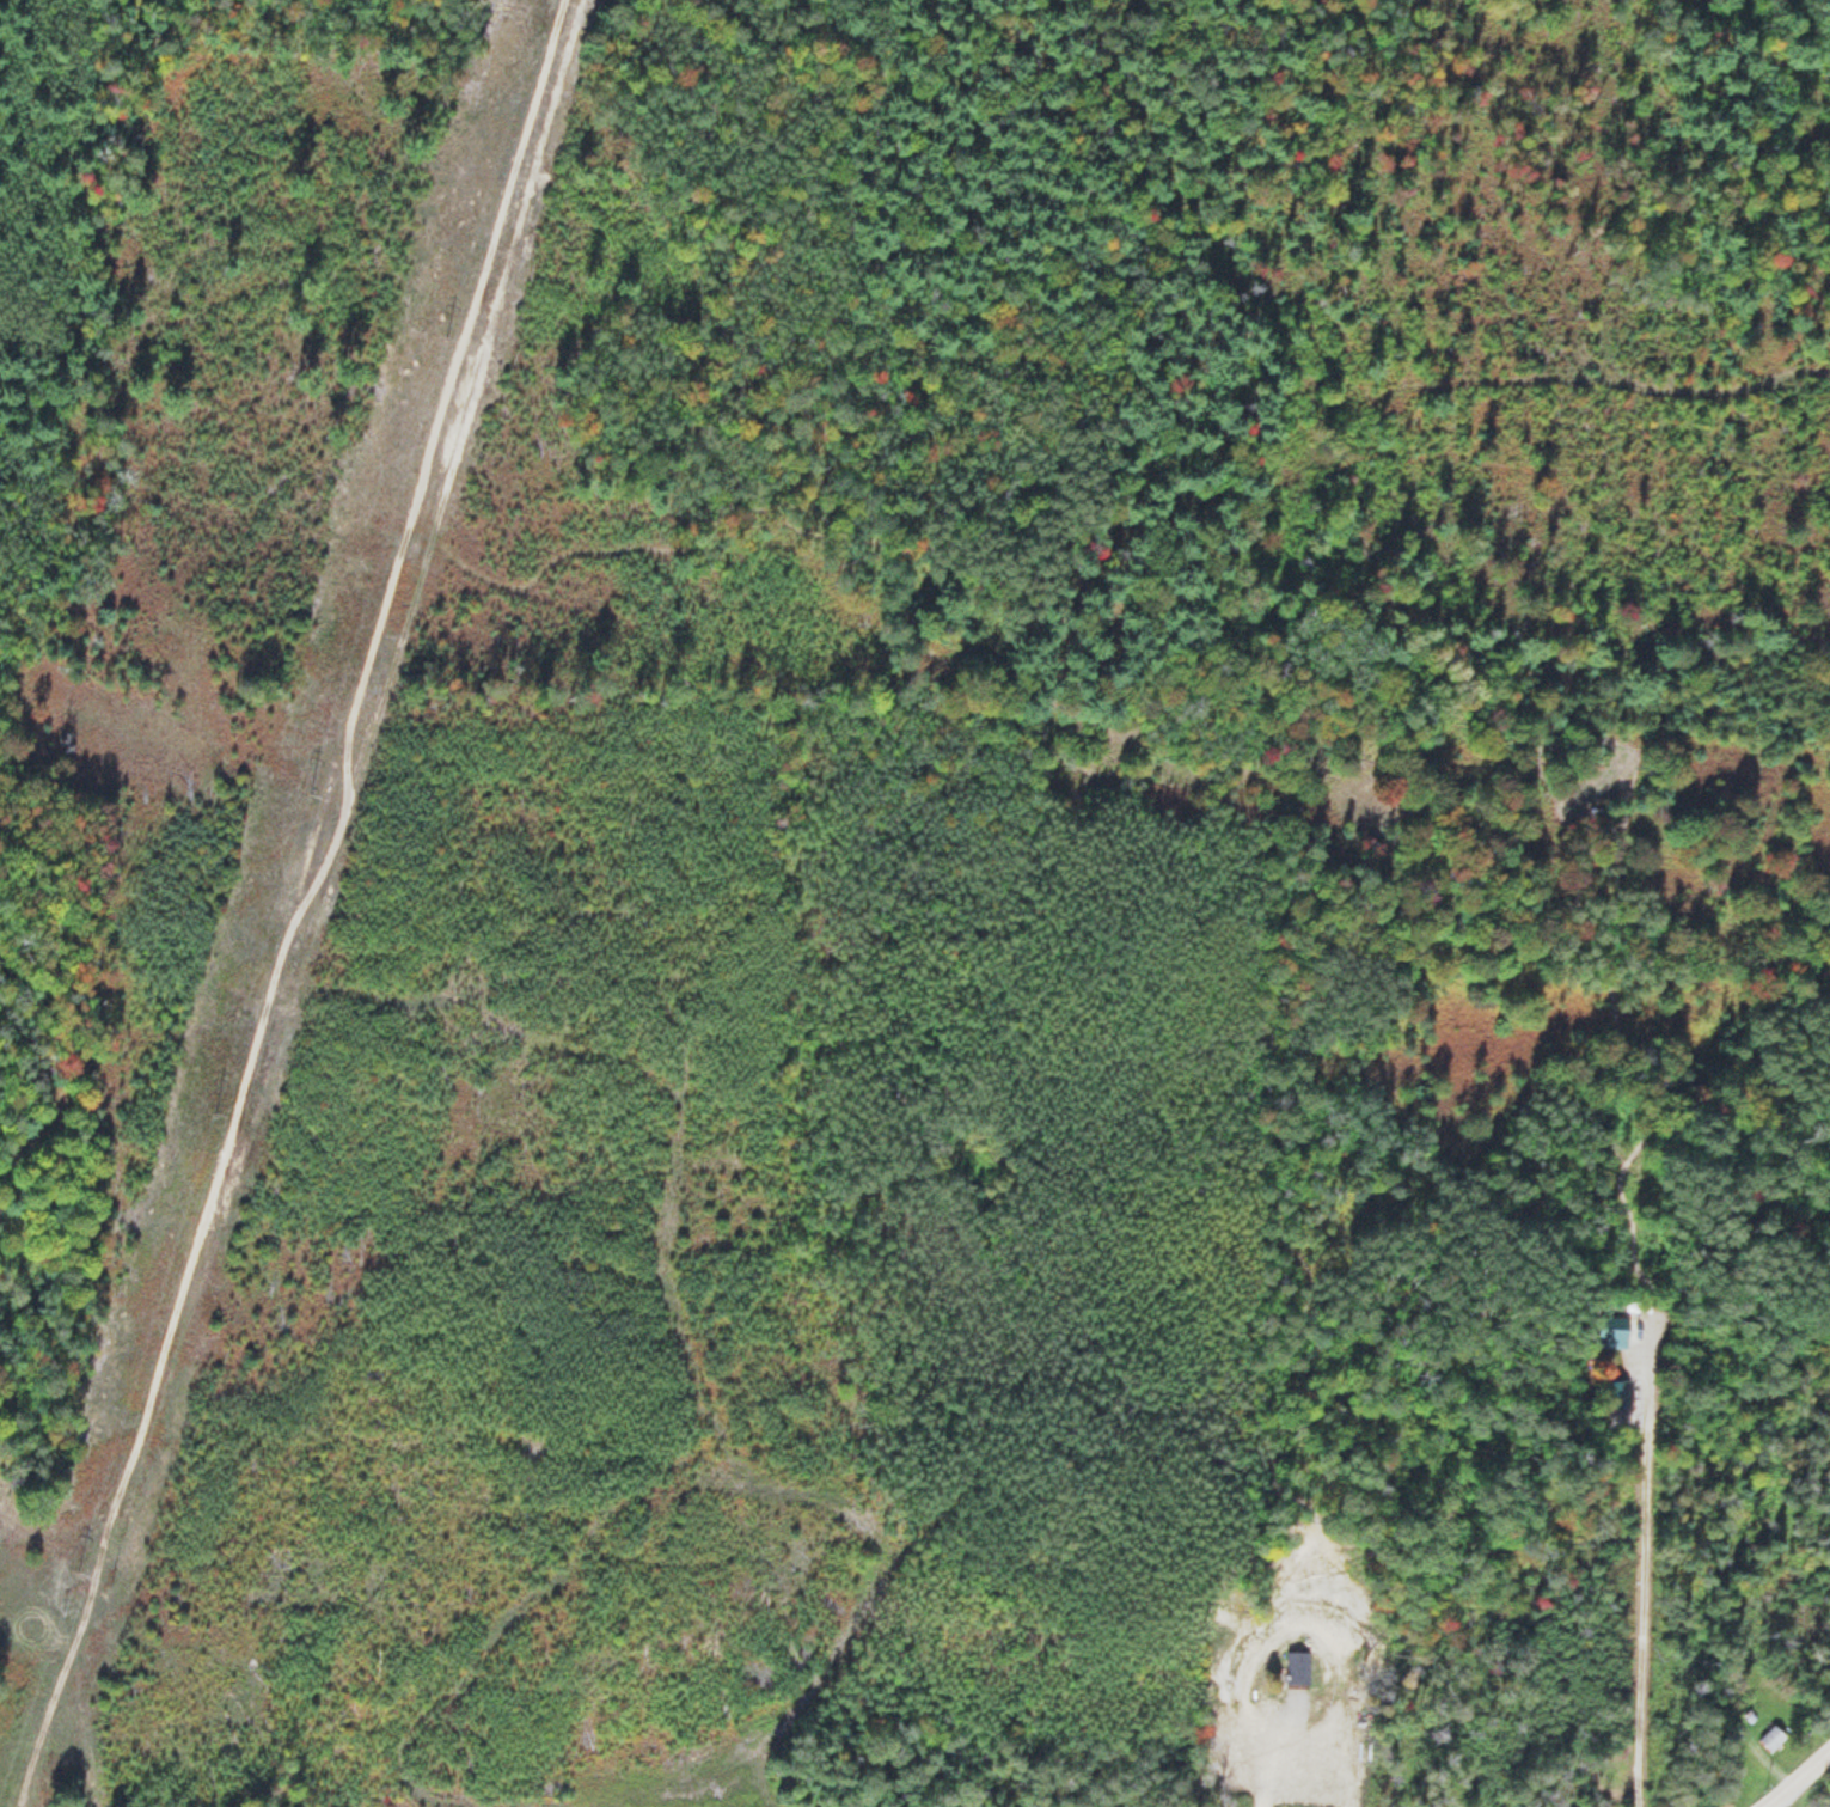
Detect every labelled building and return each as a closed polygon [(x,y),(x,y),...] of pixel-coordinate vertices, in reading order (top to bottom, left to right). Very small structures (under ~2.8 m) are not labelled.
[(1627,1319),(1598,1319),(1598,1349),(1627,1349),(1627,1319)] [(1629,1407),(1628,1382),(1607,1382),(1607,1407),(1629,1407)] [(1285,1684),(1308,1684),(1308,1652),(1285,1652),(1285,1684)] [(1786,1738),(1772,1725),(1757,1740),(1771,1754),(1786,1738)]
